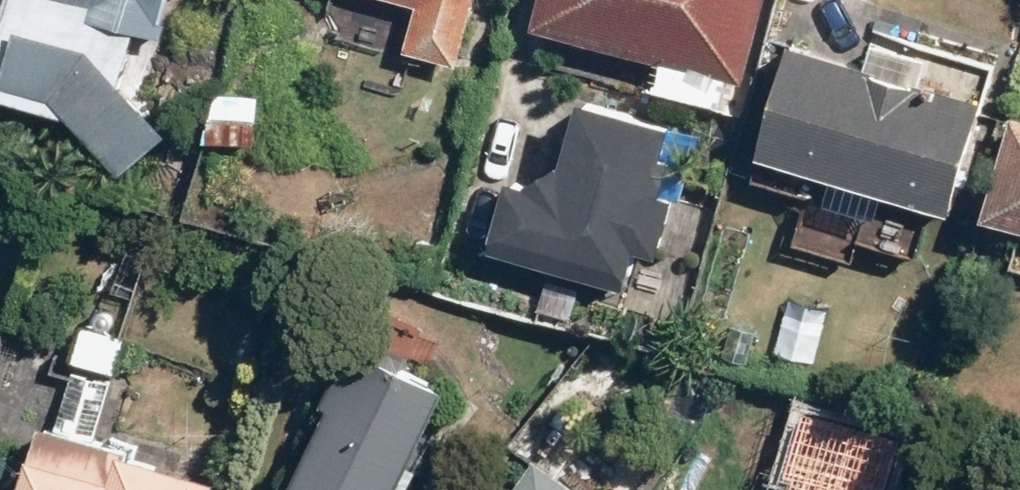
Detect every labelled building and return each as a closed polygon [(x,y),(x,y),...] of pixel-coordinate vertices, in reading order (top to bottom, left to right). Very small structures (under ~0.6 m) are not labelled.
[(0,6),(0,106),(110,142),(156,0),(2,0),(0,6)] [(303,30),(450,72),(471,0),(311,0),(303,30)] [(523,29),(646,62),(638,92),(719,114),(727,85),(740,88),(763,0),(531,0),(523,29)] [(947,219),(977,110),(775,55),(745,164),(947,219)] [(645,201),(663,136),(568,110),(550,173),(515,193),(497,188),(478,264),(618,302),(630,257),(651,263),(667,206),(645,201)] [(1004,125),(975,230),(1019,242),(1019,129),(1004,125)] [(436,394),(344,353),(282,489),(393,489),(436,394)] [(135,469),(121,464),(123,457),(29,430),(12,489),(208,489),(135,469)] [(530,464),(511,489),(566,489),(530,464)]
